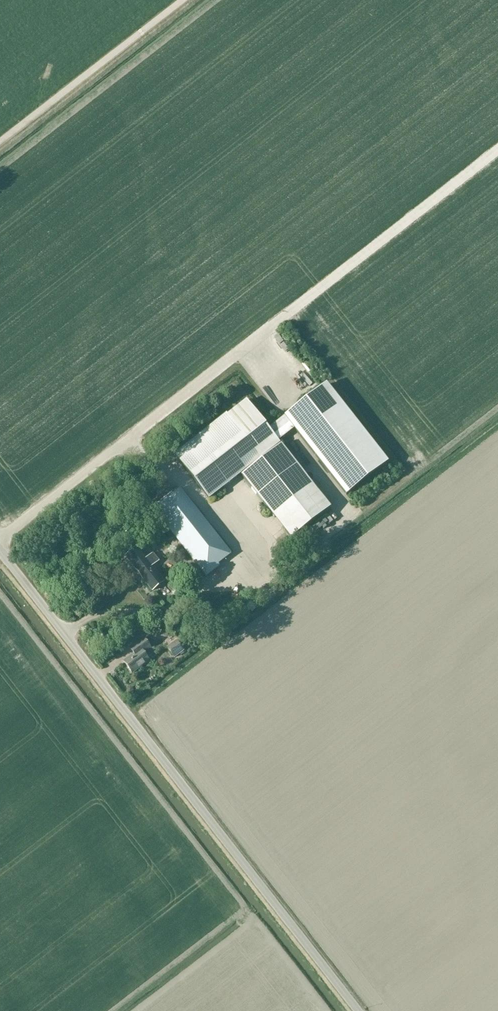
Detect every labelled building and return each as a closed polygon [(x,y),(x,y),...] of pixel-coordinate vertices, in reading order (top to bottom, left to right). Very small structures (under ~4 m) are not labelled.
[(284,417),(269,429),(278,441),(294,429),(346,495),(386,464),(335,400),(324,386),(306,400),(284,417)] [(263,454),(278,442),(278,441),(269,429),(267,425),(250,402),(233,415),(263,454)] [(267,459),(263,454),(233,415),(176,455),(208,500),(241,476),(243,478),(267,459)] [(330,513),(283,448),(278,442),(263,454),(267,459),(243,478),(289,542),(330,513)] [(219,564),(224,560),(232,554),(181,488),(173,494),(171,493),(153,507),(207,576),(220,566),(219,564)] [(153,554),(147,558),(138,546),(125,556),(152,592),(165,582),(153,566),(158,561),(153,554)] [(132,673),(149,660),(144,653),(151,648),(144,638),(130,648),(134,654),(124,662),(132,673)] [(177,640),(167,647),(175,657),(184,650),(177,640)]
